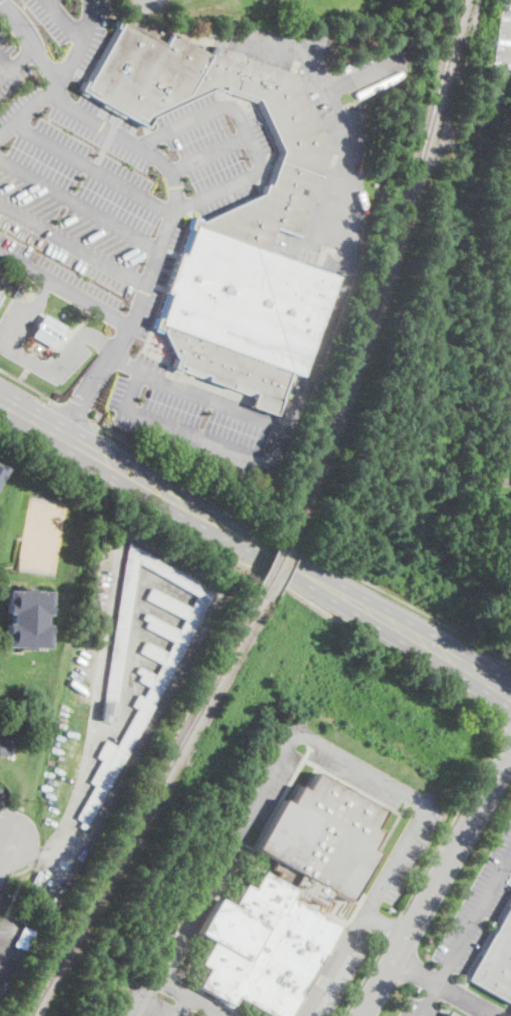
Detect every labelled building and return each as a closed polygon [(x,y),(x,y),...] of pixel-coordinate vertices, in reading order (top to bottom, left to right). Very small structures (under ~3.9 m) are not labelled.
[(122,19),(167,44),(173,34),(211,55),(216,46),(297,75),(331,149),(300,236),(276,227),(268,252),(338,277),(303,375),(290,372),(275,415),(252,407),(256,393),(233,385),(231,389),(228,388),(207,380),(208,375),(183,367),(182,371),(173,368),(176,359),(163,330),(154,327),(157,318),(162,320),(171,294),(166,293),(181,254),(185,256),(194,230),(190,228),(193,220),(202,223),(262,195),(266,185),(270,187),(283,151),(259,99),(225,87),(223,91),(214,88),(151,118),(146,127),(80,90),(85,82),(89,84),(120,30),(115,27),(120,18),(122,19)] [(55,345),(53,349),(32,338),(45,315),(66,327),(55,345)] [(128,542),(214,591),(85,831),(79,827),(82,821),(76,818),(95,785),(89,782),(102,760),(96,757),(106,741),(117,746),(137,709),(132,706),(138,695),(144,698),(149,687),(139,681),(141,675),(136,672),(139,667),(156,675),(162,665),(140,653),(146,641),(168,653),(173,642),(146,628),(148,622),(142,619),(146,613),(179,630),(185,620),(146,599),(152,588),(191,608),(196,596),(138,563),(116,717),(110,716),(109,722),(101,721),(128,542)] [(31,589),(31,591),(49,592),(50,614),(44,614),(44,625),(49,625),(48,648),(31,647),(31,650),(23,650),(23,647),(5,646),(5,623),(10,624),(11,613),(6,613),(7,591),(25,591),(25,589),(31,589)] [(11,756),(0,756),(0,742),(11,742),(11,756)] [(338,925),(326,902),(331,892),(352,903),(378,853),(372,850),(384,829),(382,828),(384,808),(311,771),(294,805),(282,799),(256,849),(277,860),(273,868),(280,871),(284,865),(299,873),(292,887),(256,868),(235,908),(216,898),(198,933),(211,940),(199,963),(207,967),(197,986),(232,1004),(236,997),(273,1015),(291,1015),(338,925)] [(476,964),(510,902),(510,1003),(468,979),(476,964)]
